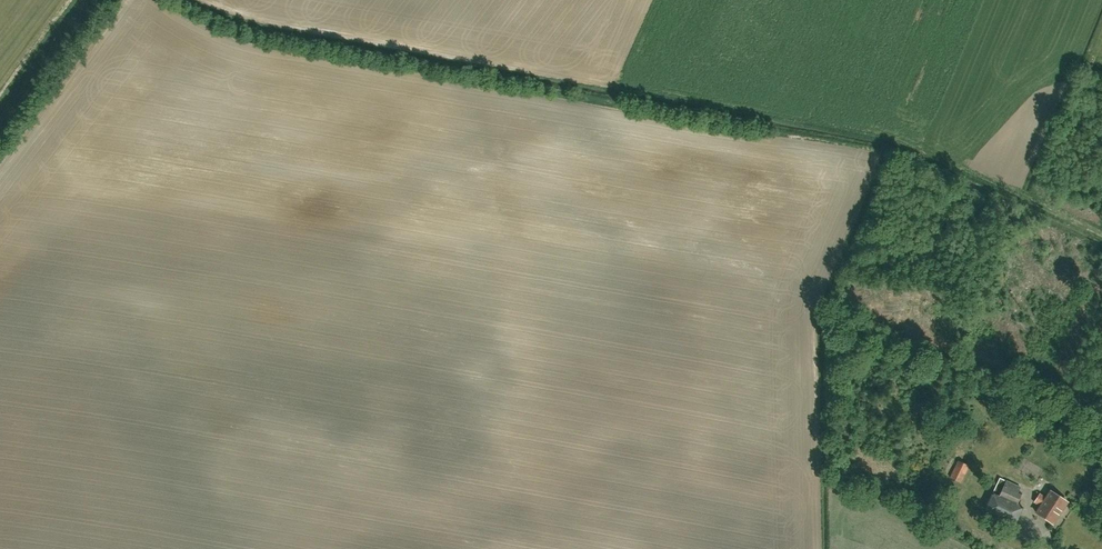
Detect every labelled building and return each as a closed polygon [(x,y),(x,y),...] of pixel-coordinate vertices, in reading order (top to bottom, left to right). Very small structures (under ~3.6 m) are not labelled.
[(945,475),(949,477),(949,478),(961,484),(969,466),(958,460),(958,461),(953,459),(945,475)] [(1020,489),(1006,482),(1006,481),(999,478),(992,495),(985,510),(1015,524),(1023,508),(1016,505),(1021,495),(1018,493),(1020,489)] [(1067,502),(1050,491),(1046,498),(1040,494),(1035,503),(1041,506),(1036,513),(1053,524),(1067,502)]
